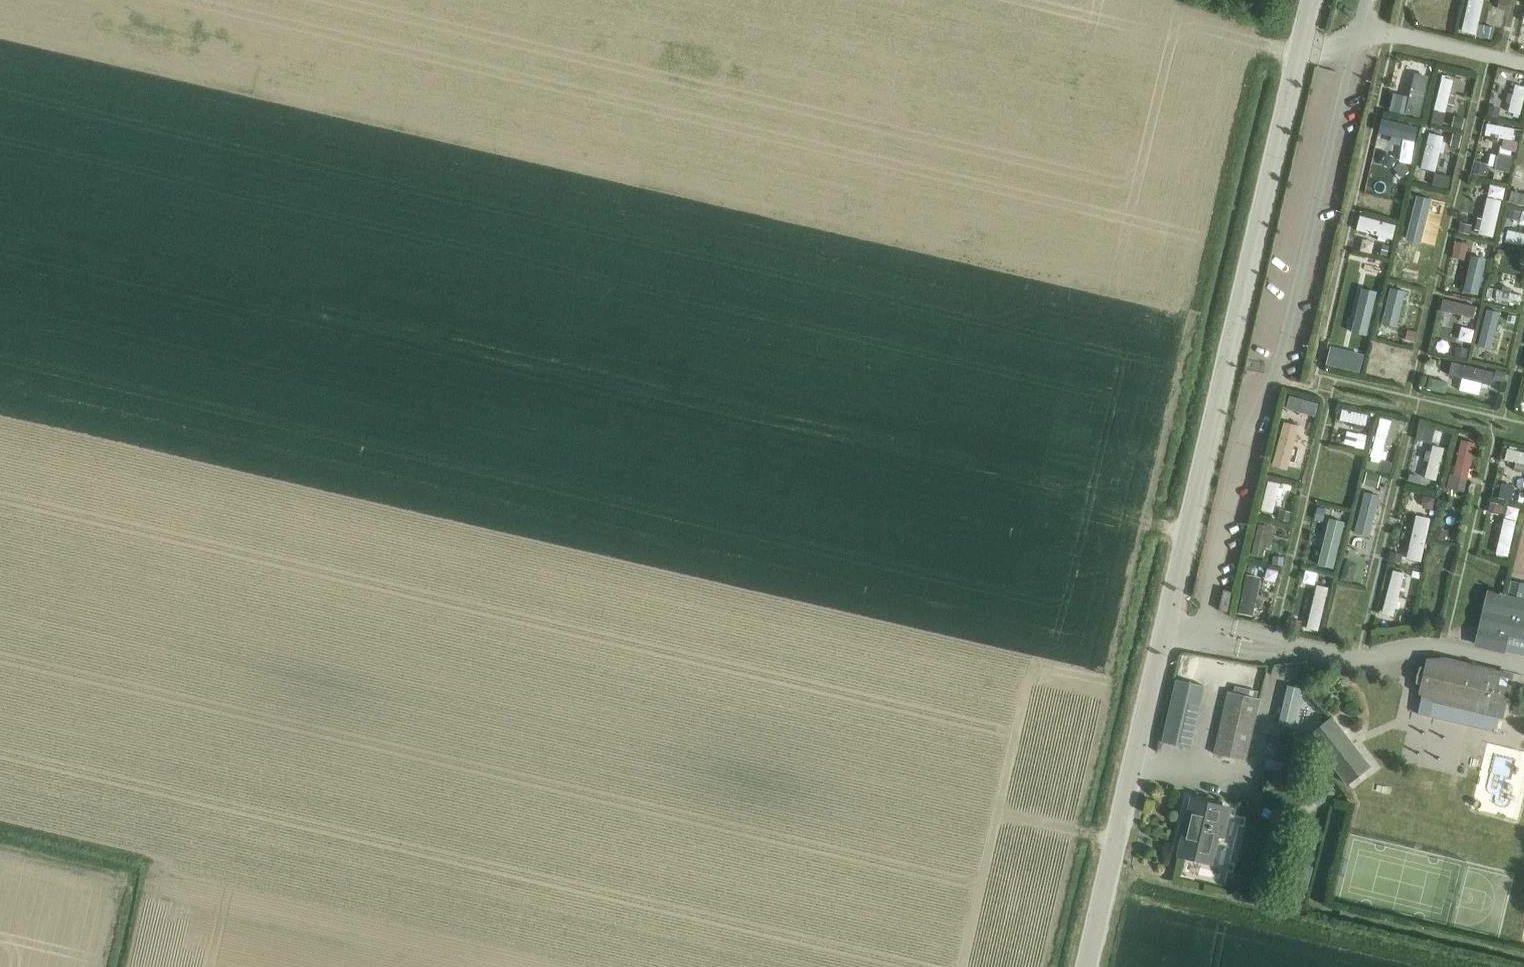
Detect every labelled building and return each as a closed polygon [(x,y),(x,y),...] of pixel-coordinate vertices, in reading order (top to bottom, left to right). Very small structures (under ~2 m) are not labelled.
[(1504,650),(1523,654),(1523,585),(1521,584),(1517,600),(1503,596),(1489,593),(1477,643),(1504,650)] [(1231,613),(1235,593),(1224,591),(1220,611),(1231,613)] [(1421,667),(1417,683),(1425,685),(1423,694),(1431,696),(1427,715),(1497,732),(1509,680),(1496,677),(1497,670),(1478,666),(1476,671),(1431,660),(1429,669),(1421,667)] [(1229,692),(1215,754),(1247,761),(1261,700),(1259,699),(1257,699),(1259,692),(1235,686),(1234,693),(1229,692)] [(1287,686),(1279,725),(1293,728),(1302,689),(1287,686)] [(1332,717),(1309,735),(1348,785),(1371,766),(1332,717)] [(1167,719),(1162,742),(1165,743),(1191,749),(1196,726),(1169,719),(1167,719)] [(1322,776),(1305,789),(1319,807),(1331,798),(1336,794),(1322,776)] [(1193,801),(1181,855),(1212,862),(1219,834),(1224,835),(1229,810),(1193,801)]
